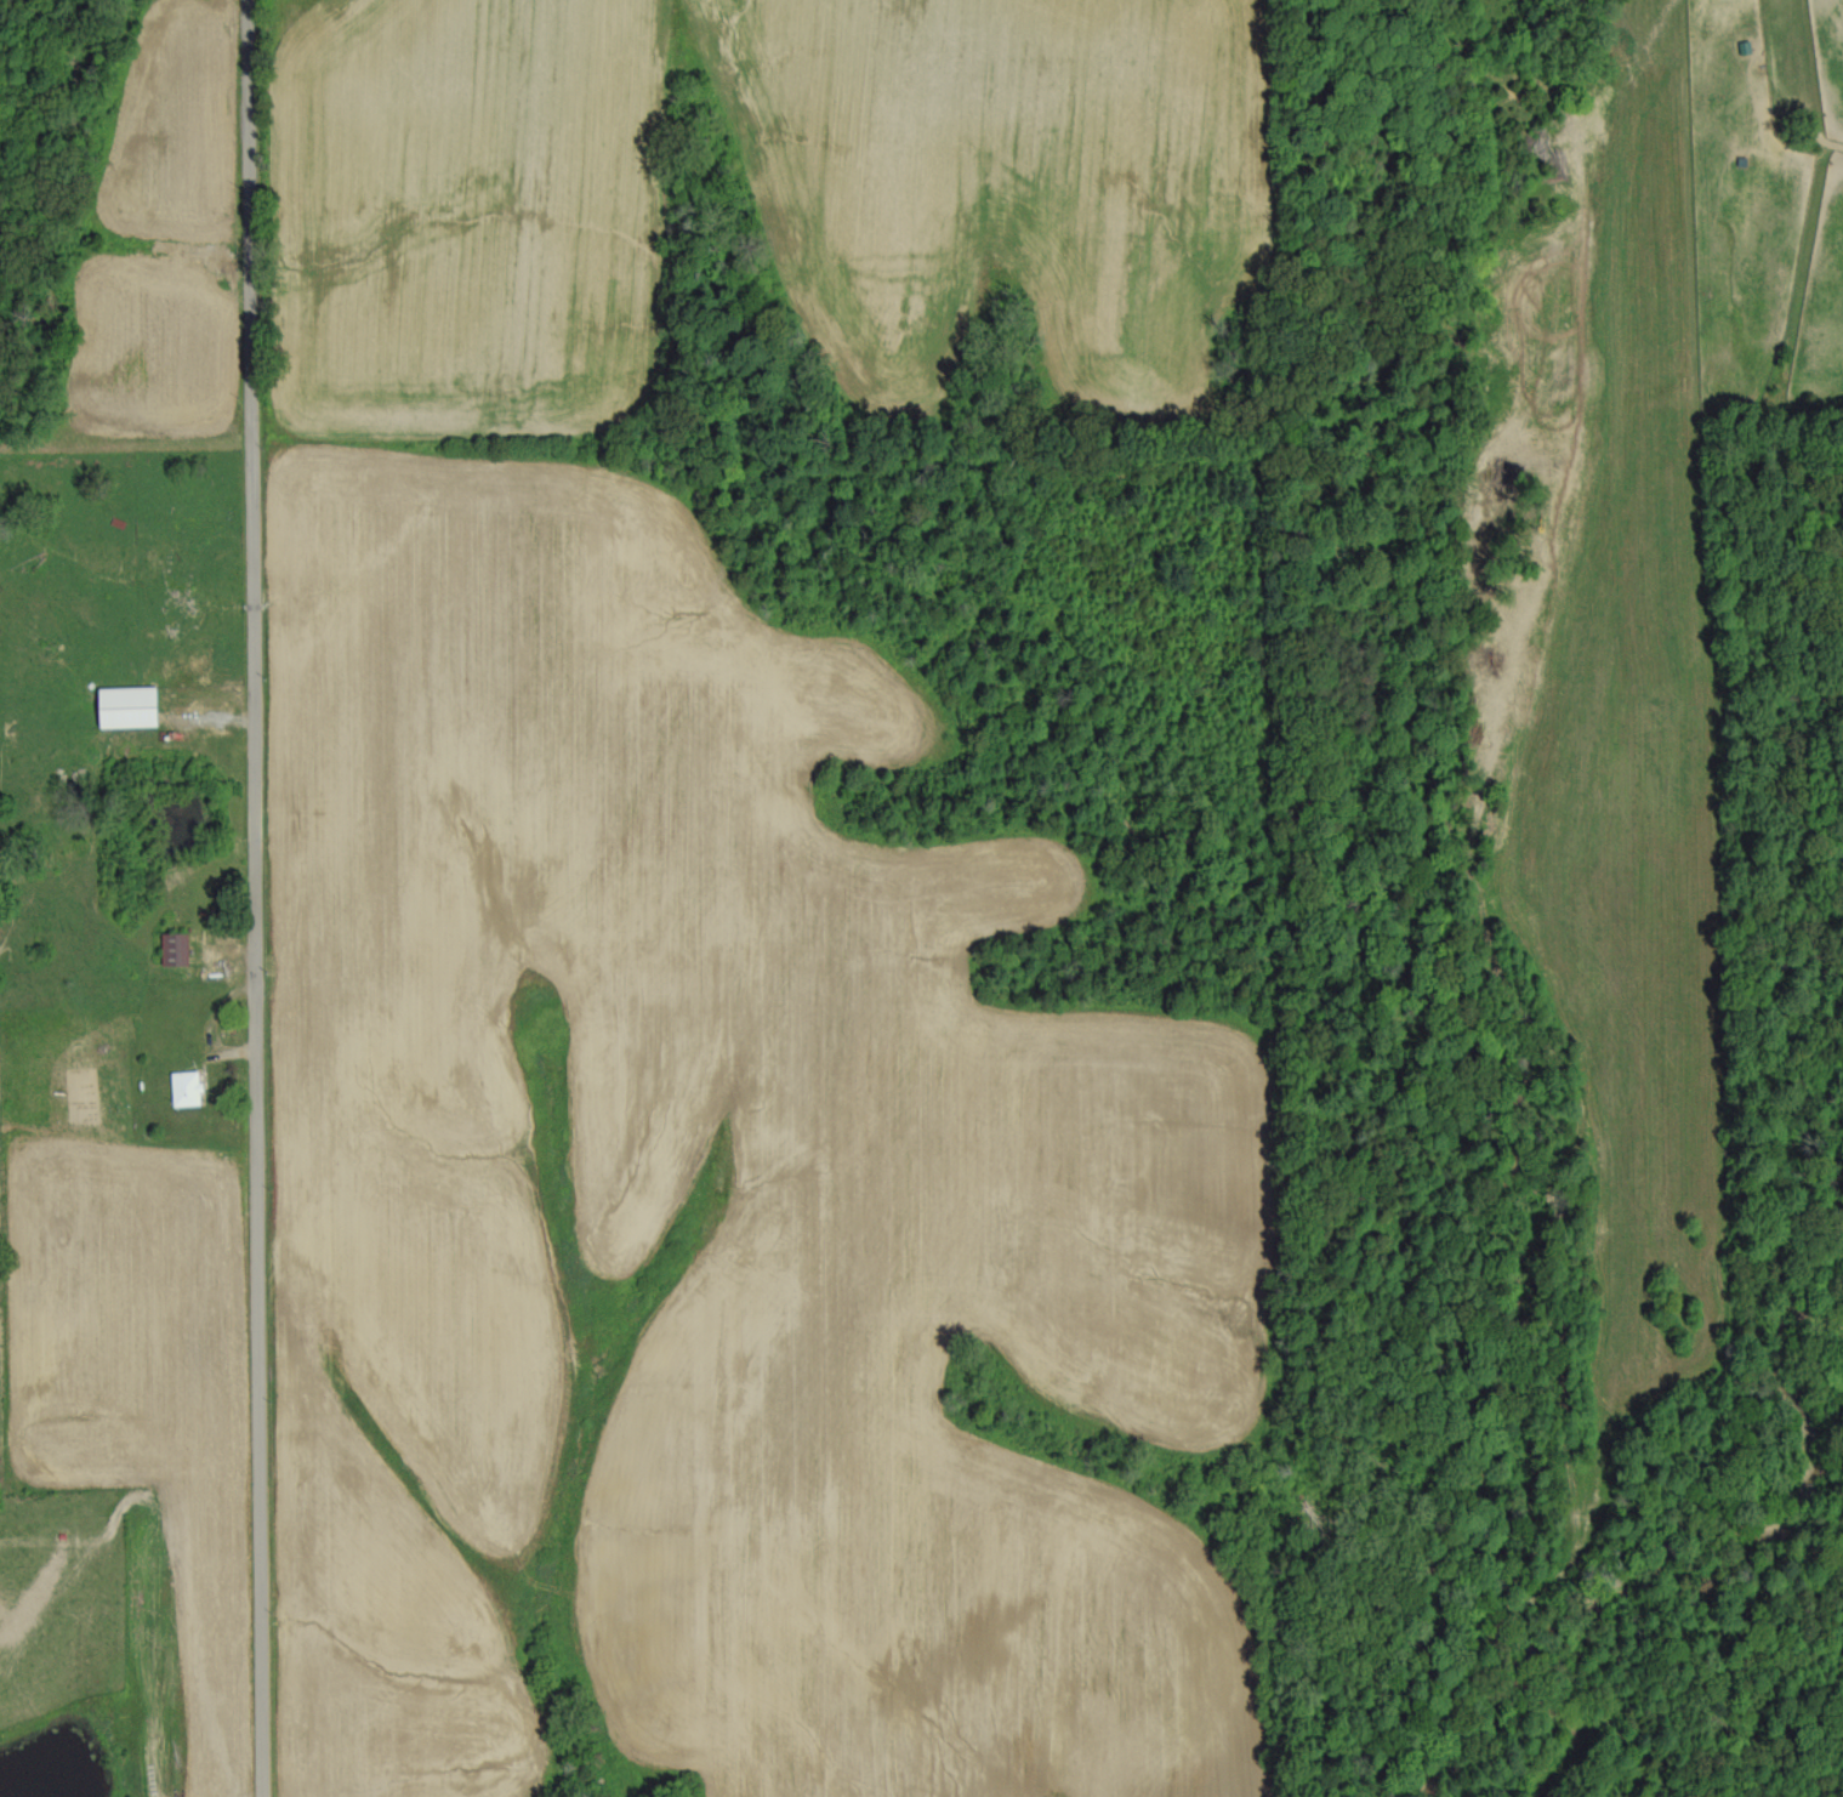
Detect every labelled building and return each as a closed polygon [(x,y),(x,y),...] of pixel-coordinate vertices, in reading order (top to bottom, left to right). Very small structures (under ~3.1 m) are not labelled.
[(162,724),(160,684),(103,686),(104,725),(162,724)] [(190,931),(164,931),(164,963),(189,964),(190,931)] [(173,1070),(174,1104),(204,1104),(202,1069),(173,1070)]
